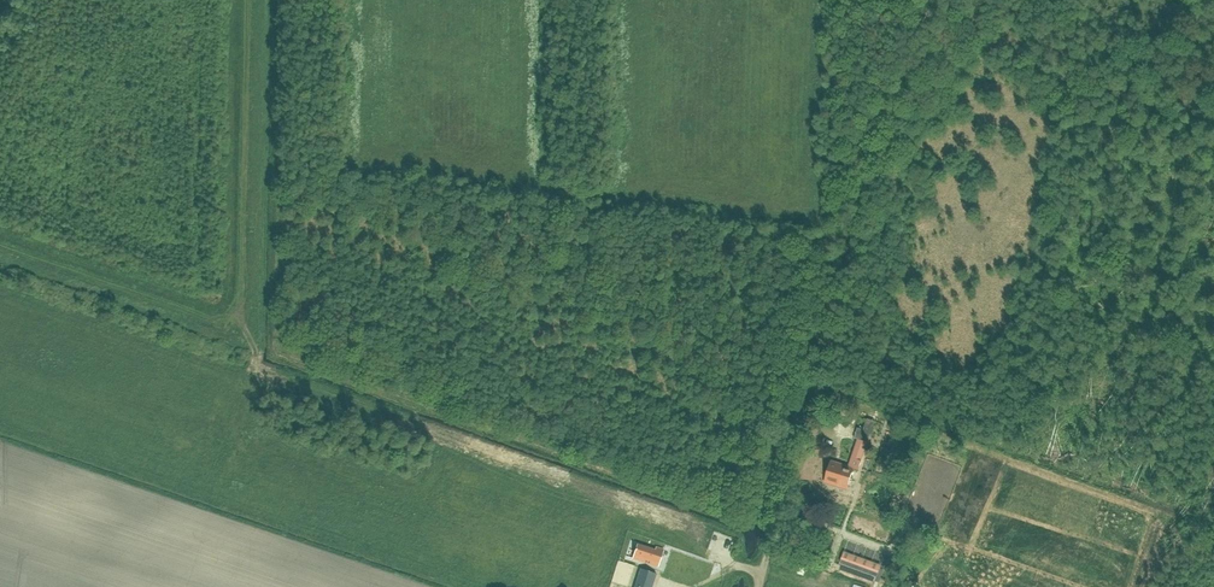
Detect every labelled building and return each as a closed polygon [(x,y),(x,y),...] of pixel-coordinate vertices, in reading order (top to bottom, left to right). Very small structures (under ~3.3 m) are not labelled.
[(856,430),(854,437),(867,442),(875,420),(868,418),(863,432),(856,430)] [(908,453),(912,440),(892,433),(888,446),(908,453)] [(399,447),(383,441),(379,452),(394,458),(399,447)] [(847,489),(854,468),(831,461),(825,482),(847,489)] [(655,550),(636,544),(632,558),(658,567),(663,550),(656,547),(655,550)] [(614,583),(626,586),(631,586),(637,568),(621,562),(614,583)] [(634,586),(651,586),(655,574),(640,569),(634,586)]
